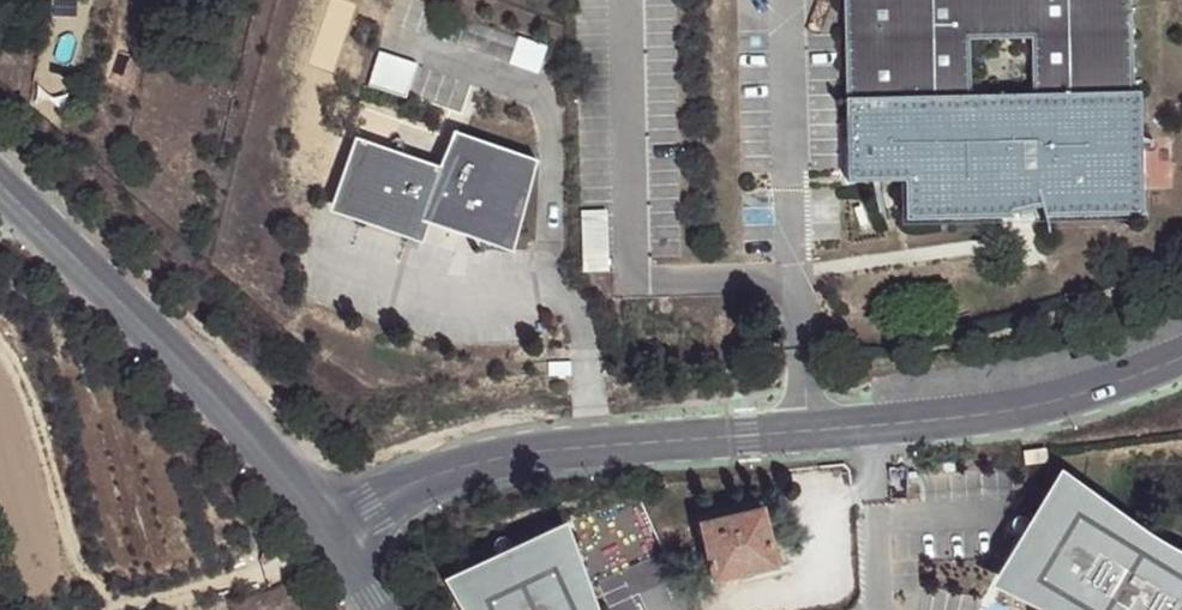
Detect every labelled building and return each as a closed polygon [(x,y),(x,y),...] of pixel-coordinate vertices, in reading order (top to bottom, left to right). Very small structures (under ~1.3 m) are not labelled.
[(1131,92),(1128,0),(840,0),(844,182),(901,182),(903,222),(1009,219),(1007,214),(1022,211),(1037,208),(1041,219),(1142,216),(1138,92),(1131,92)] [(416,65),(380,53),(368,86),(405,98),(416,65)] [(361,144),(339,209),(419,234),(427,215),(509,244),(530,164),(459,140),(444,174),(361,144)] [(1047,444),(1024,448),(1025,461),(1049,458),(1047,444)] [(837,479),(825,480),(826,491),(837,489),(837,479)] [(1005,570),(1025,582),(1018,592),(1055,609),(1181,609),(1181,553),(1176,550),(1175,551),(1141,531),(1142,529),(1083,485),(1076,495),(1057,483),(1005,570)] [(701,524),(713,583),(777,569),(764,510),(701,524)] [(471,599),(476,609),(593,609),(584,575),(573,580),(564,560),(471,599)]
